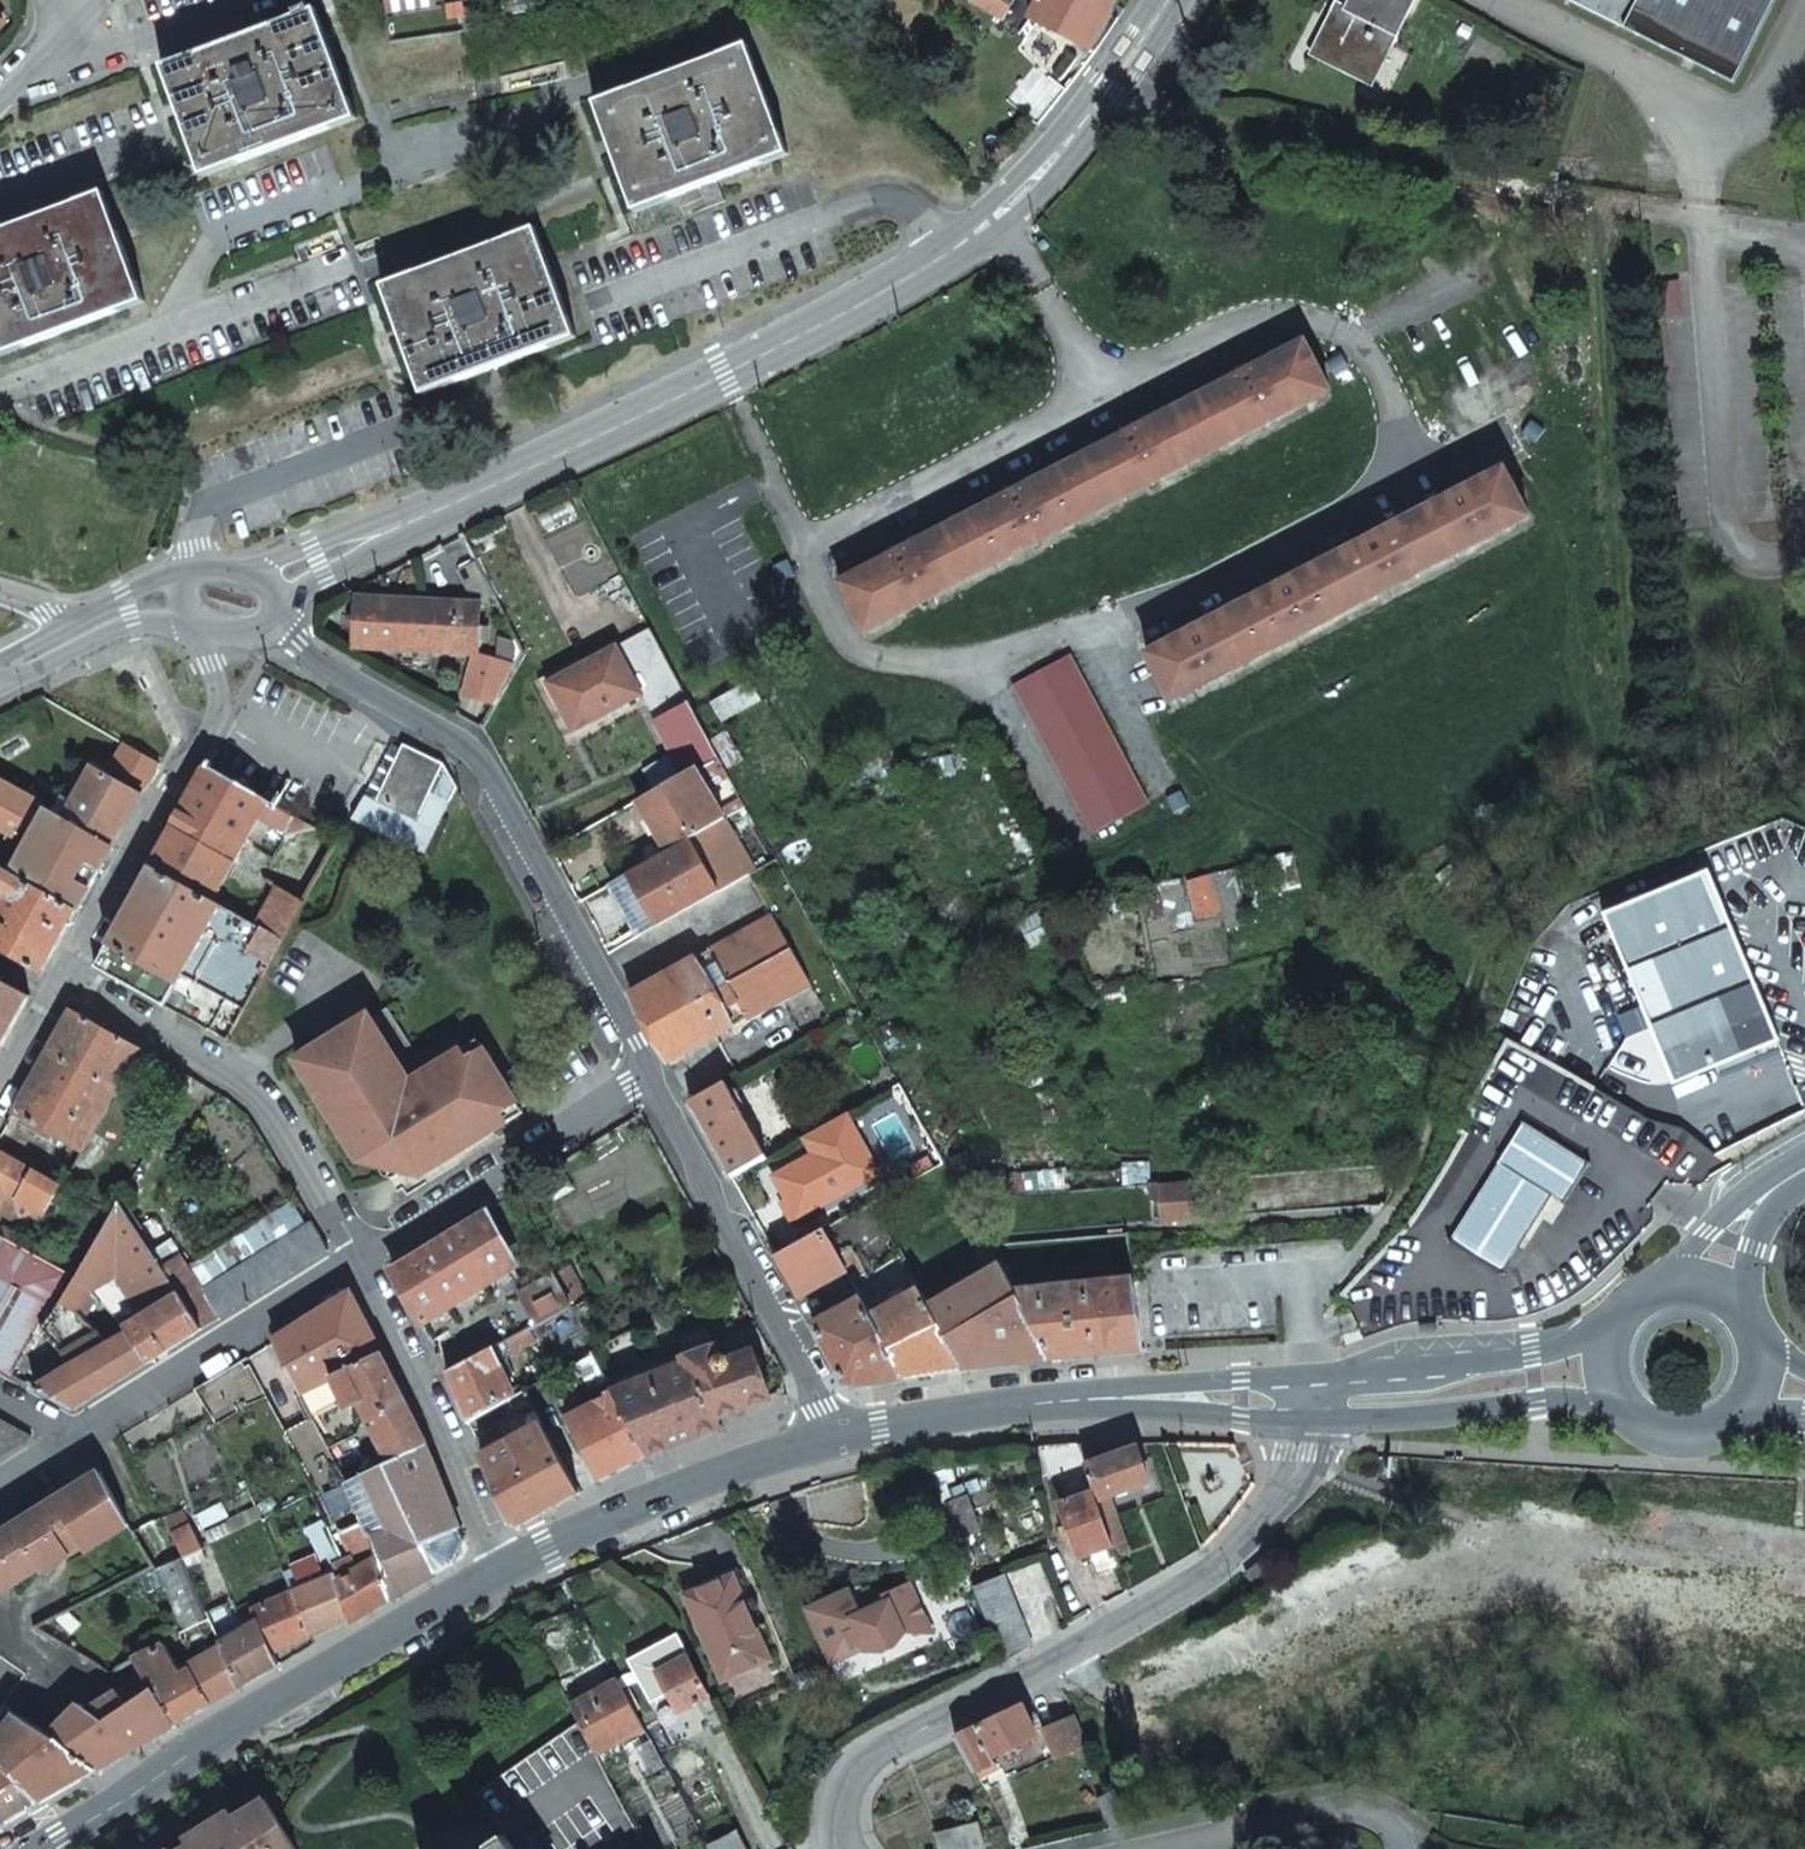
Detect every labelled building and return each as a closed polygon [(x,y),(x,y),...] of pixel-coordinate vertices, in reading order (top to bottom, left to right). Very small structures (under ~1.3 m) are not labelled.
[(382,10),(409,6),(407,0),(380,0),(382,10)] [(995,17),(1004,0),(967,0),(995,17)] [(1026,16),(1086,49),(1088,43),(1096,46),(1117,17),(1106,11),(1112,0),(1035,0),(1026,16)] [(1386,56),(1415,0),(1351,0),(1348,7),(1341,20),(1338,20),(1331,16),(1312,53),(1363,79),(1378,52),(1386,56)] [(1625,29),(1735,87),(1780,0),(1567,0),(1625,29)] [(1338,20),(1341,20),(1348,7),(1338,3),(1331,16),(1338,20)] [(196,177),(352,124),(314,15),(158,68),(196,177)] [(740,44),(586,101),(629,211),(783,153),(740,44)] [(1363,79),(1372,84),(1386,56),(1378,52),(1363,79)] [(999,102),(1030,127),(1061,90),(1031,64),(999,102)] [(1559,183),(1560,172),(1552,171),(1550,171),(1548,181),(1559,183)] [(143,302),(101,192),(0,228),(0,353),(143,302)] [(417,394),(570,336),(529,228),(375,287),(417,394)] [(1302,343),(839,584),(867,632),(1327,391),(1302,343)] [(1502,470),(1150,653),(1175,701),(1527,516),(1502,470)] [(785,558),(771,566),(779,580),(793,572),(785,558)] [(475,564),(456,574),(469,600),(493,601),(475,564)] [(472,655),(474,655),(478,604),(358,596),(354,647),(472,655)] [(640,695),(636,688),(666,670),(645,631),(543,685),(569,733),(640,695)] [(1015,684),(1095,834),(1149,803),(1069,654),(1015,684)] [(464,695),(495,704),(506,682),(513,669),(474,655),(472,655),(464,695)] [(167,736),(135,669),(114,681),(92,693),(76,701),(81,709),(92,731),(96,738),(100,747),(109,766),(119,761),(118,760),(167,736)] [(722,757),(691,702),(654,720),(673,755),(682,773),(696,765),(700,763),(703,767),(722,757)] [(118,760),(119,761),(124,770),(147,783),(170,743),(167,736),(118,760)] [(349,819),(421,855),(439,823),(450,802),(431,792),(446,763),(404,739),(399,747),(369,801),(362,797),(360,800),(349,819)] [(369,801),(399,747),(393,743),(379,767),(366,789),(362,797),(369,801)] [(682,773),(673,755),(644,772),(654,789),(682,773)] [(684,842),(726,817),(696,765),(682,773),(654,789),(636,799),(666,852),(684,842)] [(112,846),(142,793),(94,767),(68,811),(63,807),(58,815),(112,846)] [(337,841),(287,813),(205,767),(172,826),(233,860),(259,815),(288,832),(262,876),(278,885),(304,900),(337,841)] [(34,802),(50,811),(60,794),(34,780),(24,796),(34,802)] [(34,802),(24,796),(0,783),(0,825),(16,834),(34,802)] [(112,846),(58,815),(50,811),(35,837),(15,874),(77,908),(112,846)] [(657,925),(756,869),(726,817),(684,842),(666,852),(628,875),(610,885),(638,936),(657,925)] [(150,866),(211,900),(233,860),(172,826),(150,866)] [(15,874),(0,866),(0,890),(8,894),(0,908),(0,950),(41,973),(77,908),(15,874)] [(226,908),(219,904),(218,904),(211,900),(150,866),(96,964),(163,1002),(190,1018),(208,1029),(227,997),(244,1007),(254,990),(282,940),(255,925),(226,908)] [(1674,1080),(1776,1039),(1707,870),(1604,911),(1674,1080)] [(304,900),(278,885),(274,891),(269,889),(263,898),(269,902),(262,913),(255,925),(282,940),(304,900)] [(262,913),(233,897),(226,908),(255,925),(262,913)] [(812,983),(774,915),(628,993),(666,1061),(812,983)] [(28,996),(0,979),(0,1046),(28,996)] [(12,1113),(81,1151),(140,1046),(72,1006),(12,1113)] [(420,1172),(422,1175),(524,1111),(467,1022),(417,1053),(388,1006),(362,1022),(360,1020),(315,1049),(316,1052),(298,1063),(359,1161),(364,1158),(382,1162),(381,1166),(381,1168),(382,1171),(385,1174),(389,1175),(392,1176),(396,1176),(399,1172),(401,1170),(402,1164),(400,1161),(410,1155),(420,1172)] [(890,1090),(903,1083),(895,1068),(882,1075),(890,1090)] [(730,1176),(765,1157),(724,1082),(689,1102),(730,1176)] [(1562,1202),(1588,1162),(1521,1120),(1448,1239),(1500,1272),(1548,1194),(1562,1202)] [(916,1178),(946,1161),(925,1123),(894,1140),(916,1178)] [(0,1151),(0,1236),(76,1278),(95,1244),(101,1233),(113,1213),(61,1185),(0,1151)] [(400,1161),(402,1164),(401,1170),(417,1174),(420,1172),(410,1155),(400,1161)] [(1216,1219),(1212,1181),(1211,1182),(1158,1185),(1161,1222),(1216,1219)] [(118,1276),(138,1226),(120,1199),(113,1213),(101,1233),(95,1244),(117,1275),(118,1276)] [(487,1351),(500,1344),(528,1328),(549,1317),(583,1298),(583,1297),(584,1296),(568,1265),(522,1289),(507,1266),(512,1263),(484,1210),(392,1268),(432,1340),(449,1331),(465,1363),(487,1351)] [(220,1318),(328,1250),(311,1221),(202,1289),(220,1318)] [(954,1236),(961,1246),(981,1236),(974,1224),(954,1236)] [(199,1285),(181,1255),(162,1266),(153,1250),(138,1226),(118,1276),(142,1316),(177,1294),(200,1330),(220,1318),(202,1289),(199,1285)] [(843,1272),(823,1231),(806,1240),(775,1258),(796,1298),(843,1272)] [(0,1236),(0,1368),(15,1377),(43,1333),(75,1280),(76,1278),(0,1236)] [(162,1266),(181,1255),(171,1239),(153,1250),(162,1266)] [(75,1280),(93,1290),(117,1275),(95,1244),(76,1278),(75,1280)] [(1015,1289),(1001,1263),(929,1303),(962,1368),(1053,1359),(1015,1289)] [(126,1326),(142,1316),(118,1276),(117,1275),(93,1290),(112,1310),(126,1326)] [(1145,1350),(1133,1279),(1015,1289),(1053,1359),(1145,1350)] [(75,1280),(43,1333),(75,1365),(37,1389),(75,1410),(149,1363),(126,1326),(112,1310),(93,1290),(75,1280)] [(962,1368),(929,1303),(919,1287),(871,1312),(860,1298),(812,1327),(843,1383),(852,1388),(962,1368)] [(347,1368),(379,1351),(351,1292),(273,1341),(310,1417),(310,1418),(333,1407),(343,1404),(346,1410),(355,1406),(364,1402),(347,1368)] [(177,1294),(142,1316),(126,1326),(149,1363),(200,1330),(177,1294)] [(528,1328),(500,1344),(508,1355),(534,1340),(528,1328)] [(710,1330),(677,1343),(685,1362),(719,1350),(710,1330)] [(611,1385),(610,1382),(593,1349),(577,1357),(595,1393),(611,1385)] [(726,1366),(719,1350),(685,1362),(687,1366),(716,1417),(769,1396),(755,1357),(726,1366)] [(391,1457),(423,1441),(379,1351),(347,1368),(364,1402),(391,1457)] [(487,1351),(465,1363),(461,1365),(448,1372),(467,1419),(512,1395),(511,1393),(487,1351)] [(616,1394),(687,1366),(680,1354),(610,1382),(611,1385),(615,1391),(616,1394)] [(716,1417),(687,1366),(616,1394),(617,1396),(646,1456),(721,1426),(716,1417)] [(599,1480),(646,1456),(617,1396),(569,1421),(599,1480)] [(525,1420),(530,1428),(541,1422),(535,1410),(527,1414),(525,1420)] [(310,1417),(279,1432),(303,1481),(334,1466),(310,1418),(310,1417)] [(30,1437),(0,1421),(0,1456),(30,1437)] [(577,1492),(562,1462),(541,1422),(530,1428),(507,1440),(503,1433),(485,1443),(489,1451),(482,1455),(508,1519),(520,1525),(577,1492)] [(481,1436),(475,1438),(482,1455),(489,1451),(485,1443),(481,1436)] [(457,1520),(443,1482),(423,1441),(391,1457),(341,1481),(362,1522),(366,1536),(369,1535),(390,1599),(453,1564),(455,1559),(460,1549),(464,1544),(457,1520)] [(1083,1463),(1076,1444),(1039,1447),(1049,1483),(1088,1475),(1083,1463)] [(1148,1482),(1135,1448),(1083,1463),(1088,1475),(1094,1493),(1102,1515),(1112,1511),(1107,1497),(1148,1482)] [(130,1523),(99,1471),(46,1506),(53,1516),(0,1550),(0,1594),(39,1569),(42,1572),(84,1546),(87,1551),(130,1523)] [(962,1493),(943,1499),(959,1546),(973,1541),(968,1525),(972,1524),(962,1493)] [(1102,1515),(1094,1493),(1061,1505),(1080,1556),(1089,1553),(1092,1559),(1105,1555),(1111,1571),(1121,1568),(1118,1560),(1116,1554),(1113,1546),(1104,1521),(1102,1515)] [(53,1516),(46,1506),(0,1535),(0,1550),(53,1516)] [(1125,1541),(1116,1517),(1104,1521),(1113,1546),(1125,1541)] [(183,1555),(173,1535),(164,1518),(136,1532),(148,1554),(156,1567),(152,1569),(177,1632),(210,1620),(206,1611),(195,1584),(189,1568),(183,1555)] [(366,1536),(362,1522),(341,1531),(351,1556),(356,1554),(362,1567),(349,1574),(336,1582),(350,1618),(351,1621),(390,1599),(369,1535),(366,1536)] [(203,1548),(191,1526),(173,1535),(183,1555),(189,1568),(206,1560),(202,1551),(204,1549),(203,1548)] [(1126,1557),(1124,1552),(1116,1554),(1118,1560),(1126,1557)] [(350,1618),(336,1582),(334,1575),(324,1578),(318,1562),(298,1570),(293,1575),(299,1590),(291,1593),(309,1636),(350,1618)] [(1277,1569),(1262,1583),(1260,1586),(1263,1590),(1283,1576),(1277,1569)] [(770,1654),(747,1608),(729,1572),(681,1596),(722,1677),(767,1655),(770,1654)] [(1033,1644),(1005,1575),(974,1588),(1003,1657),(1033,1644)] [(846,1588),(804,1606),(823,1652),(845,1647),(858,1642),(861,1650),(877,1651),(890,1646),(900,1634),(899,1631),(923,1621),(907,1584),(882,1595),(884,1601),(856,1613),(846,1588)] [(309,1636),(291,1593),(249,1611),(247,1605),(234,1610),(242,1630),(257,1624),(269,1653),(309,1636)] [(234,1610),(231,1600),(206,1611),(210,1620),(218,1640),(220,1639),(239,1688),(275,1667),(269,1653),(257,1624),(242,1630),(234,1610)] [(220,1639),(218,1640),(210,1620),(177,1632),(196,1663),(180,1673),(163,1645),(134,1659),(135,1661),(143,1675),(174,1725),(239,1688),(220,1639)] [(899,1631),(900,1634),(925,1634),(923,1621),(899,1631)] [(715,1708),(703,1686),(674,1632),(665,1637),(675,1654),(668,1658),(672,1666),(655,1675),(676,1713),(698,1700),(706,1714),(715,1708)] [(845,1647),(823,1652),(828,1664),(861,1650),(858,1642),(845,1647)] [(50,1737),(94,1772),(174,1725),(143,1675),(92,1713),(80,1706),(50,1737)] [(617,1744),(642,1731),(612,1676),(604,1681),(608,1688),(592,1697),(617,1744)] [(617,1744),(592,1697),(571,1708),(578,1722),(596,1756),(617,1744)] [(994,1756),(1037,1735),(1023,1704),(956,1737),(974,1771),(996,1761),(994,1756)] [(1057,1756),(1090,1742),(1075,1712),(1043,1727),(1057,1756)] [(50,1737),(27,1722),(17,1715),(0,1737),(0,1762),(8,1769),(39,1804),(94,1772),(50,1737)] [(596,1756),(578,1722),(475,1794),(504,1838),(488,1848),(646,1848),(596,1756)] [(653,1765),(659,1762),(656,1756),(650,1760),(653,1765)] [(4,1824),(39,1804),(8,1769),(0,1773),(0,1819),(4,1824)] [(1129,1818),(1120,1797),(1116,1789),(1097,1798),(1113,1826),(1129,1818)] [(266,1800),(229,1823),(225,1815),(209,1825),(213,1832),(186,1848),(296,1848),(266,1800)] [(975,1824),(933,1836),(938,1848),(983,1848),(975,1824)] [(737,1834),(709,1848),(745,1848),(737,1834)]
